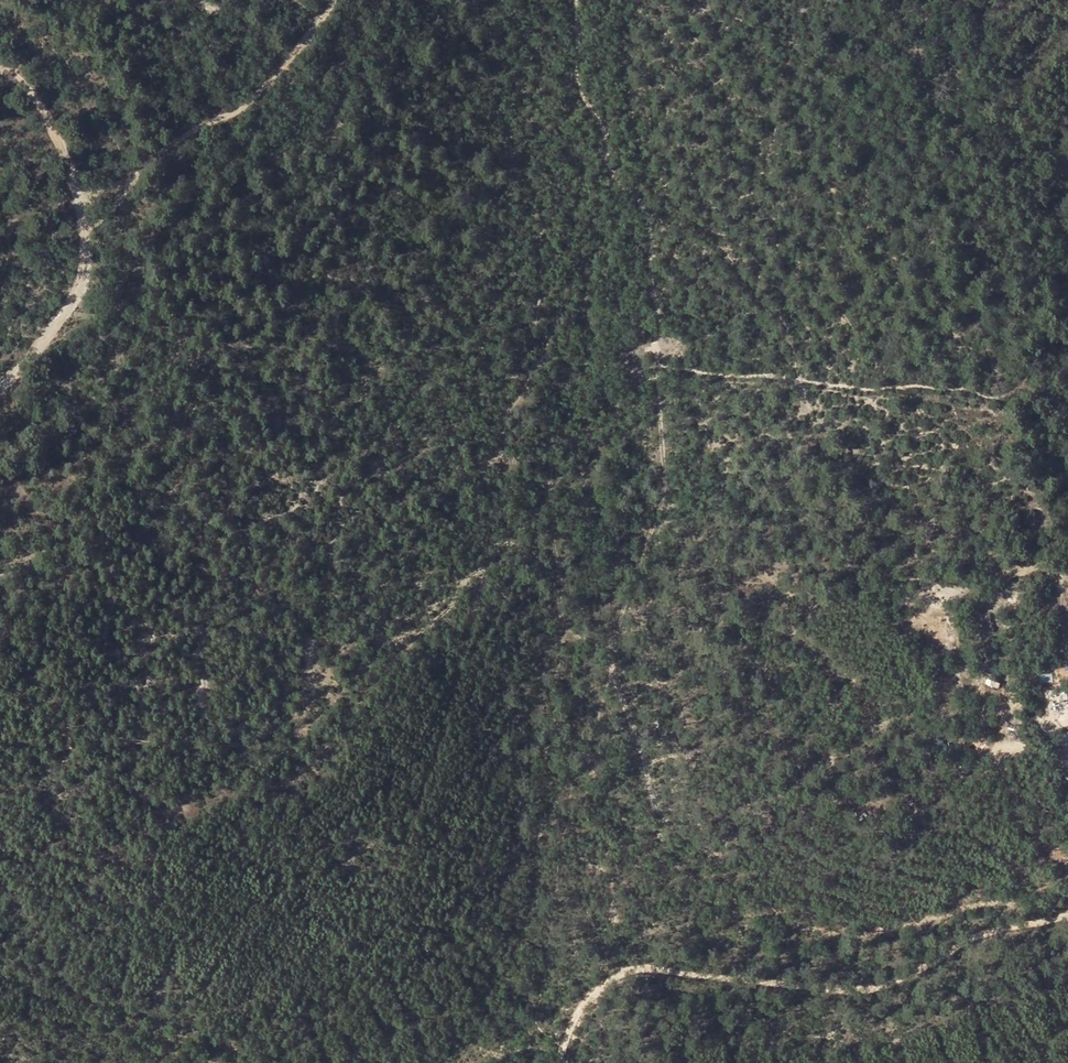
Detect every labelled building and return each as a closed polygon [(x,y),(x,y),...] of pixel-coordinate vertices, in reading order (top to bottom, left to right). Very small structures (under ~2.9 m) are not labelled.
[(1059,732),(1060,740),(1059,740),(1060,747),(1067,746),(1067,730),(1059,732)] [(899,827),(890,824),(887,833),(895,836),(899,827)]
